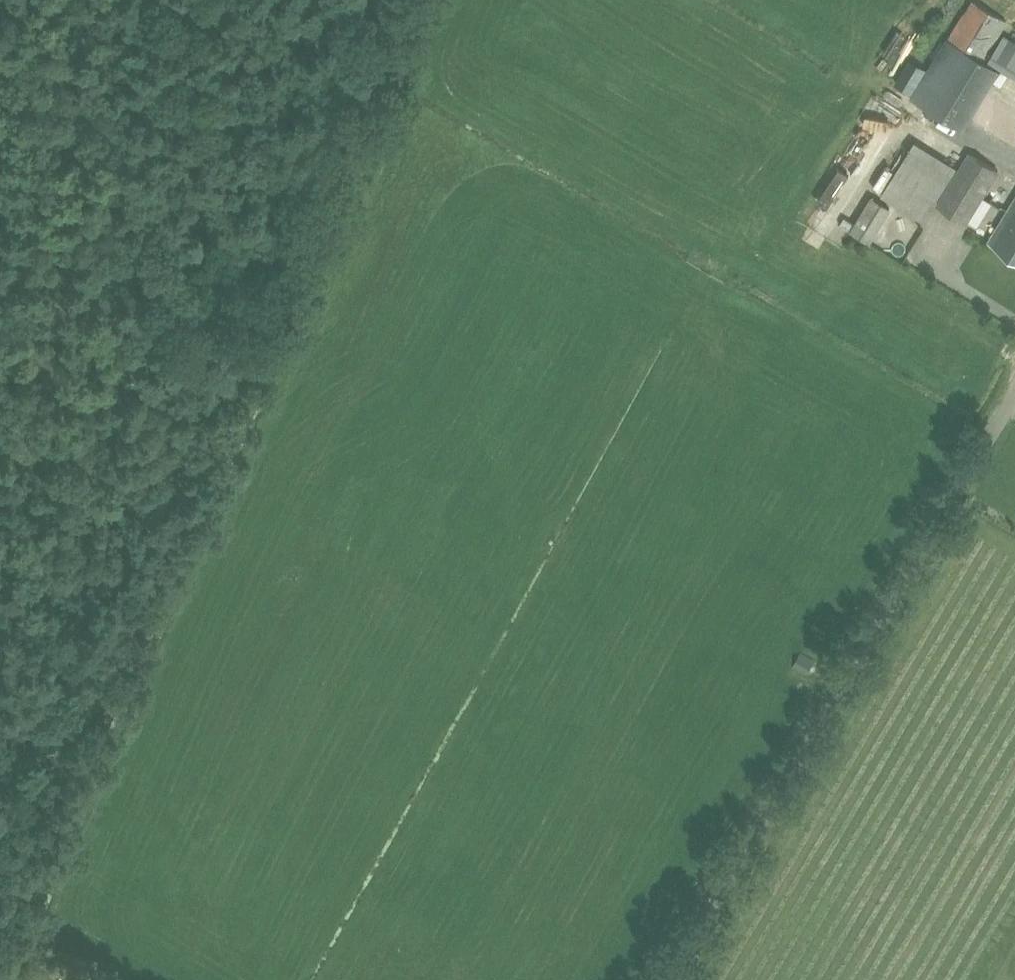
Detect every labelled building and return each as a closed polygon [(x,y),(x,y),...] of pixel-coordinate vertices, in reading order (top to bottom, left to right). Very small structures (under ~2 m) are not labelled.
[(913,98),(962,128),(998,68),(983,59),(1008,19),(977,0),(973,0),(949,38),(950,38),(913,98)] [(1005,33),(990,58),(1014,73),(1014,40),(1005,33)] [(911,58),(896,83),(913,94),(928,69),(911,58)] [(906,150),(879,193),(921,220),(948,178),(906,150)] [(966,222),(999,170),(970,152),(938,204),(966,222)] [(873,197),(852,231),(869,242),(890,208),(873,197)] [(1014,257),(1014,200),(989,241),(1014,257)] [(800,652),(792,667),(806,675),(814,660),(800,652)]
